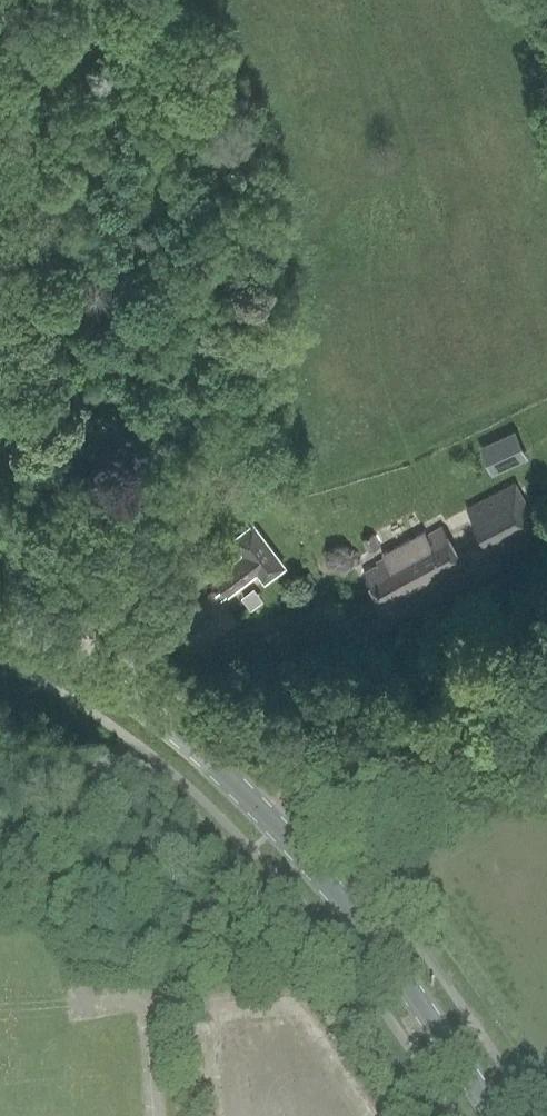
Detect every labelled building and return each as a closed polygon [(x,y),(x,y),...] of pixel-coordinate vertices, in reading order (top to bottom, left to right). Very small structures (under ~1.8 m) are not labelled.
[(495,471),(532,456),(519,427),(483,443),(495,471)] [(516,482),(468,507),(492,554),(540,529),(516,482)] [(223,587),(216,593),(215,591),(178,618),(183,624),(178,628),(190,644),(195,641),(198,645),(222,627),(223,629),(236,619),(221,599),(258,572),(265,582),(287,565),(254,521),(231,538),(242,554),(214,575),(223,587)] [(423,591),(450,576),(467,567),(445,525),(427,534),(383,561),(383,562),(366,571),(382,601),(418,581),(423,591)] [(374,535),(364,540),(370,551),(380,546),(374,535)] [(360,841),(373,832),(366,822),(353,831),(360,841)]
